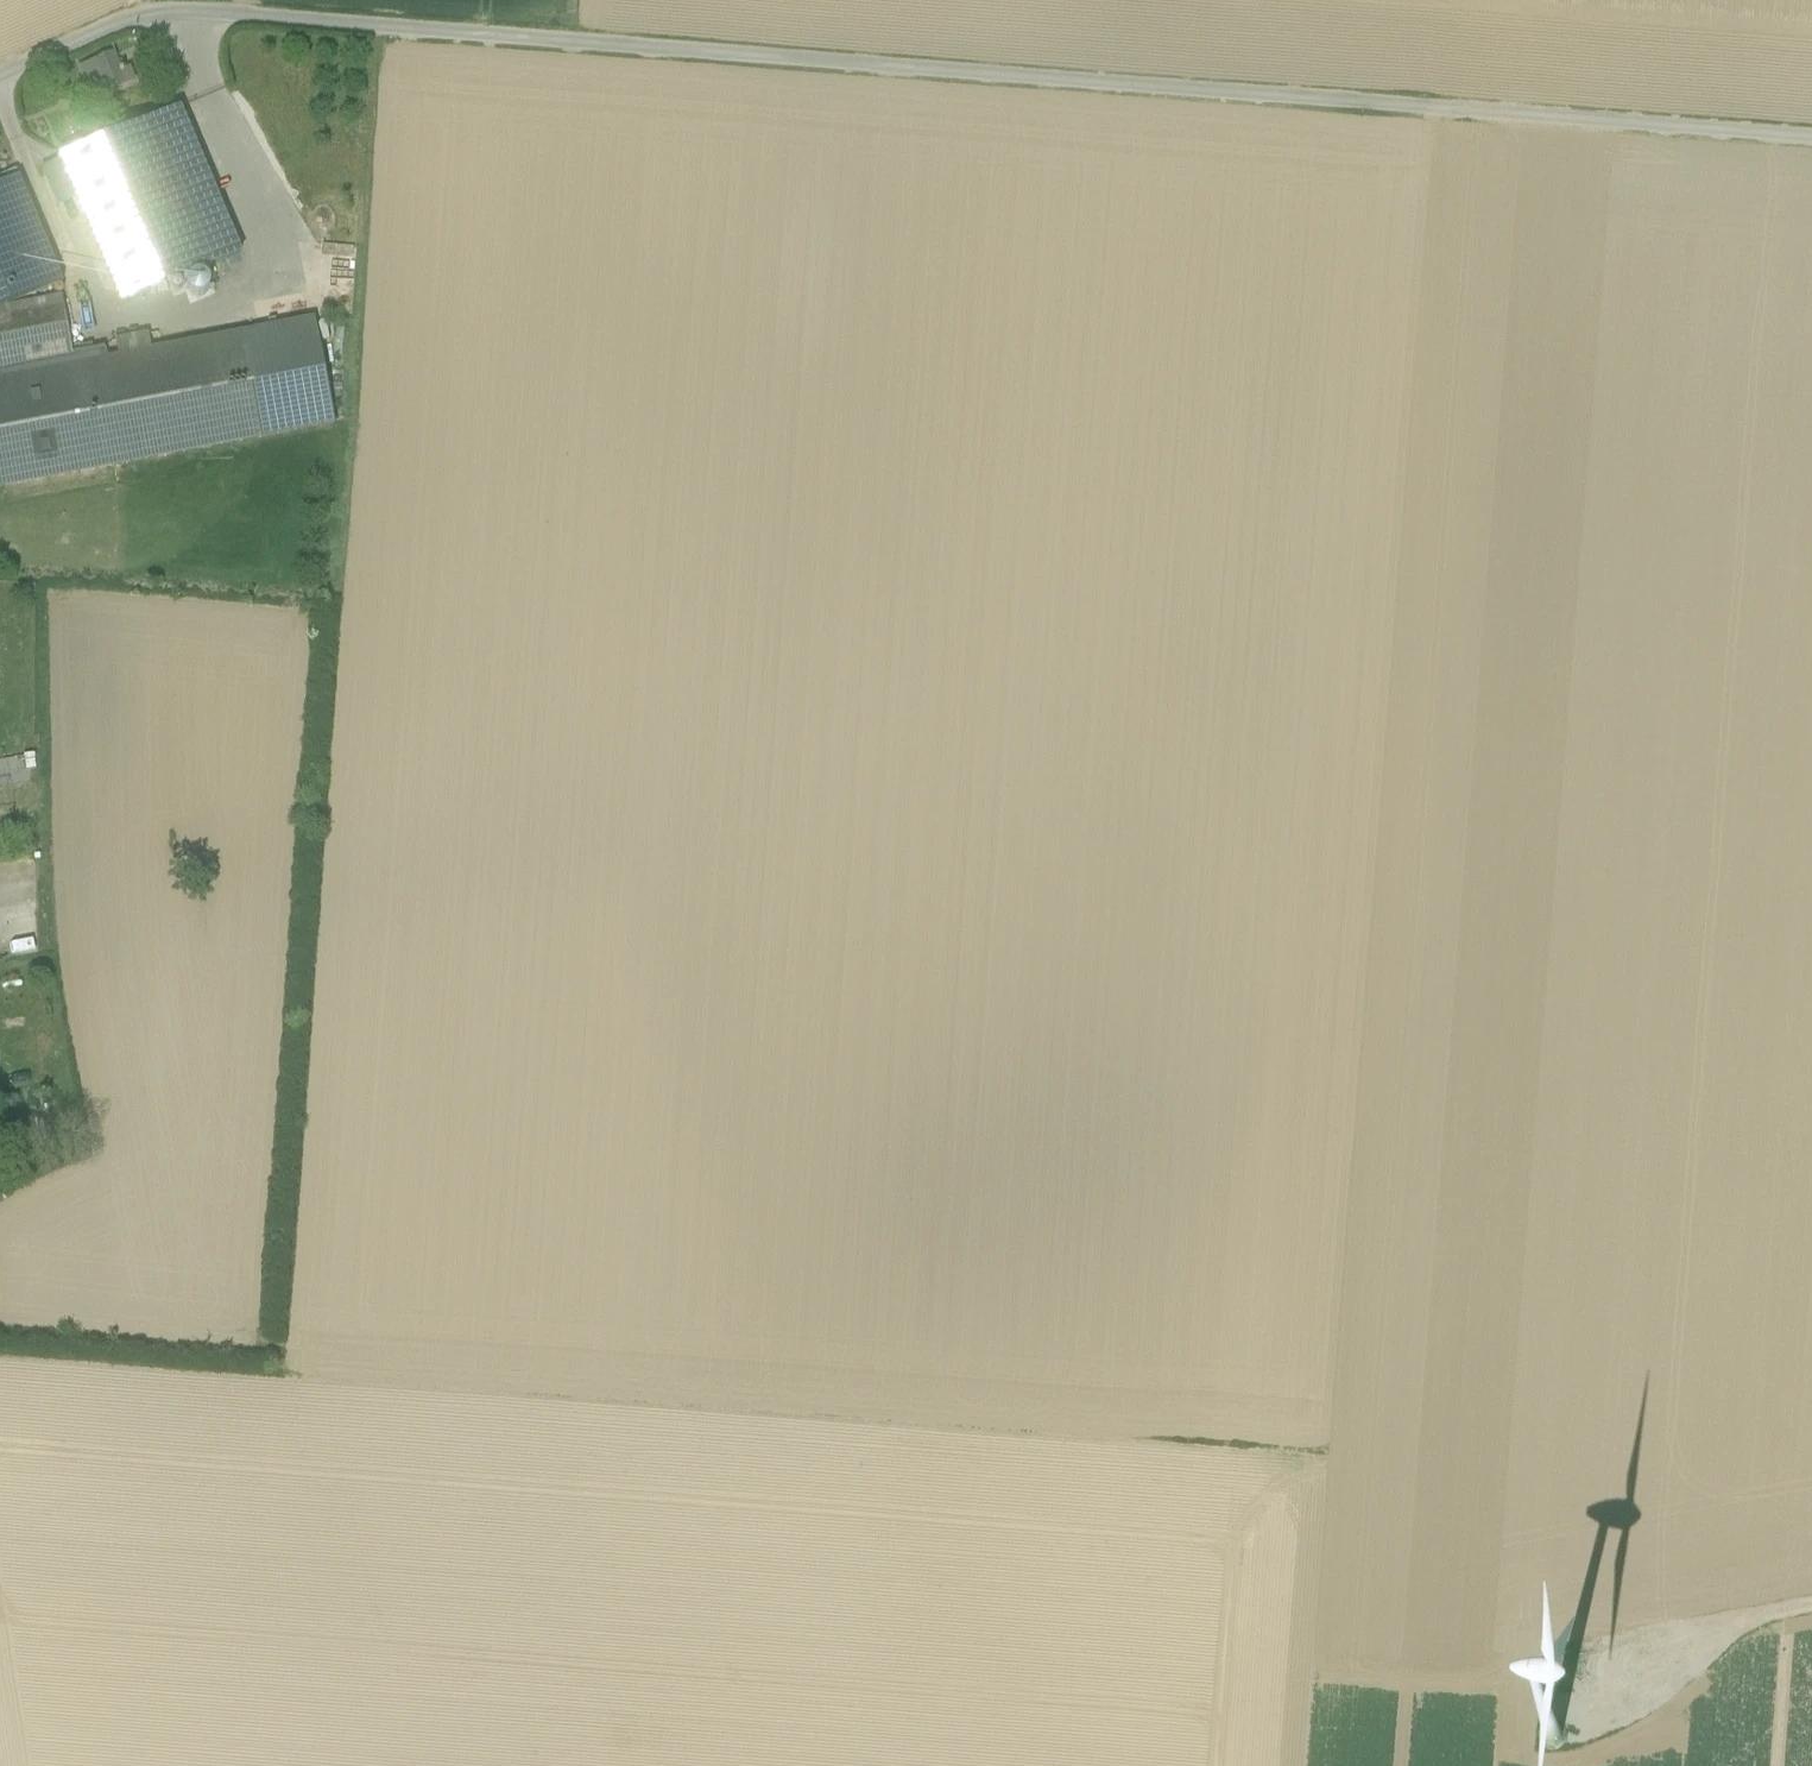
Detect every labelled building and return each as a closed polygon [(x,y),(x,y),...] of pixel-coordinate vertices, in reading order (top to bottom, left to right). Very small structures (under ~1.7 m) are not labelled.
[(140,98),(129,65),(121,67),(117,53),(82,64),(98,112),(140,98)] [(180,110),(62,160),(122,304),(241,255),(180,110)] [(62,284),(16,172),(0,178),(0,222),(23,273),(0,283),(0,310),(62,284)] [(23,273),(0,222),(0,283),(23,273)] [(61,299),(0,312),(0,488),(332,423),(313,322),(105,361),(102,349),(72,354),(61,299)]
